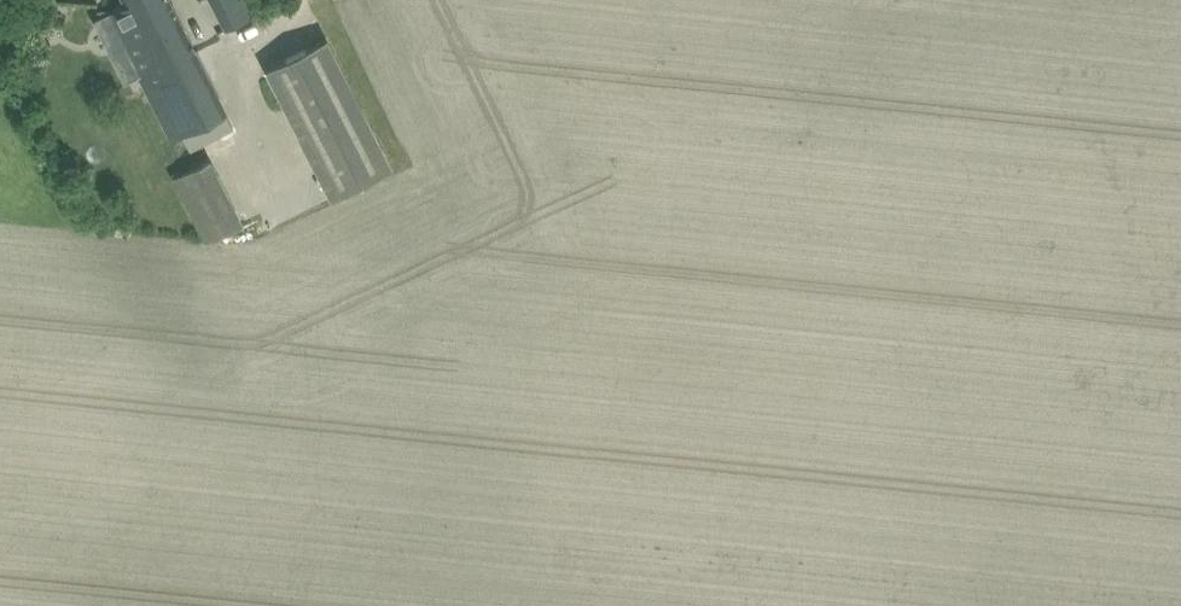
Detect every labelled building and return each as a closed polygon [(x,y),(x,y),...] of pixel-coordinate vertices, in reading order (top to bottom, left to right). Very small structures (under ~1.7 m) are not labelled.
[(192,147),(200,144),(232,128),(169,0),(125,0),(125,2),(108,11),(141,76),(170,137),(182,131),(190,148),(192,147)] [(231,25),(260,10),(255,0),(219,0),(231,25)] [(263,68),(329,197),(391,166),(326,36),(263,68)] [(211,155),(172,173),(204,242),(244,223),(211,155)]
